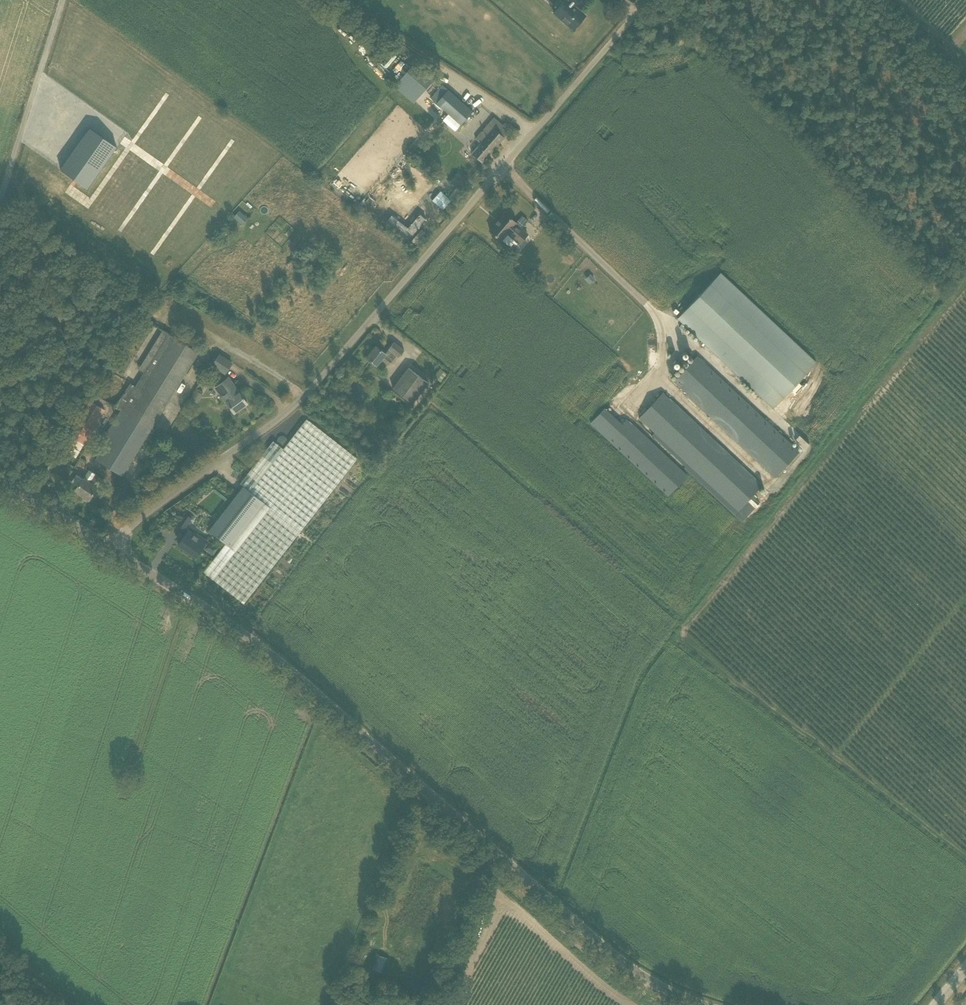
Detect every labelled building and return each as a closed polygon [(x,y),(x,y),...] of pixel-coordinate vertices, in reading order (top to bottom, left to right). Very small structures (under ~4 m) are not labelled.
[(565,0),(554,13),(573,30),(585,16),(575,6),(580,0),(564,0),(565,0)] [(395,87),(399,91),(402,88),(417,102),(435,79),(417,64),(395,87)] [(473,112),(464,104),(448,90),(436,103),(461,125),(473,112)] [(73,154),(100,173),(129,131),(102,112),(73,154)] [(494,117),(476,138),(467,147),(472,152),(472,153),(482,162),(509,131),(494,117)] [(415,167),(430,179),(435,174),(420,161),(415,167)] [(459,171),(450,180),(458,189),(468,179),(459,171)] [(237,221),(243,215),(239,211),(233,218),(237,221)] [(516,223),(505,213),(490,231),(501,240),(508,233),(520,243),(528,234),(516,224),(516,223)] [(773,408),(789,391),(796,384),(801,388),(804,385),(799,380),(816,362),(720,272),(678,318),(773,408)] [(198,352),(163,330),(139,369),(144,372),(136,386),(130,383),(115,407),(121,410),(97,450),(101,452),(96,459),(122,475),(198,352)] [(376,346),(367,357),(368,359),(367,360),(374,366),(376,364),(377,365),(382,359),(389,365),(393,360),(396,355),(398,357),(404,350),(394,342),(388,349),(389,349),(385,353),(376,346)] [(232,363),(219,354),(212,364),(225,373),(232,363)] [(674,381),(776,476),(799,451),(697,356),(674,381)] [(409,368),(393,389),(412,403),(428,382),(409,368)] [(434,376),(441,382),(448,374),(440,368),(434,376)] [(234,413),(247,403),(229,377),(216,387),(234,413)] [(639,418),(693,469),(738,511),(762,485),(663,393),(639,418)] [(105,410),(90,401),(89,401),(60,448),(69,453),(77,440),(84,444),(105,410)] [(668,496),(682,480),(686,475),(626,420),(622,424),(605,408),(591,423),(668,496)] [(307,419),(283,449),(273,441),(240,483),(244,486),(260,499),(226,543),(203,572),(416,738),(530,592),(307,419)] [(154,466),(150,472),(159,477),(162,472),(154,466)] [(103,479),(96,474),(90,483),(77,474),(71,482),(78,486),(75,491),(89,500),(97,487),(103,479)] [(260,499),(244,486),(209,530),(226,543),(260,499)] [(177,524),(184,529),(192,518),(185,513),(177,524)] [(188,530),(178,545),(196,557),(207,541),(195,532),(194,534),(188,530)]
